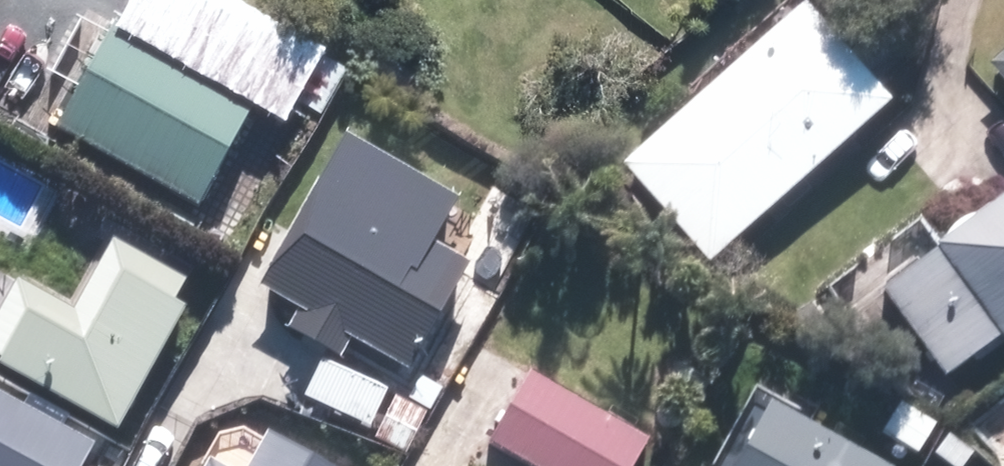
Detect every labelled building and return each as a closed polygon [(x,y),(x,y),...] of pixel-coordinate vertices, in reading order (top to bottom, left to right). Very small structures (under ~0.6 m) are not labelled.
[(882,97),(804,10),(634,161),(712,248),(882,97)] [(254,100),(117,22),(61,119),(197,197),(254,100)] [(994,66),(1003,77),(1003,57),(994,66)] [(340,144),(261,285),(408,367),(467,263),(362,205),(382,168),(340,144)] [(892,287),(951,362),(1003,321),(1003,199),(892,287)] [(529,371),(489,443),(531,465),(632,465),(648,437),(529,371)] [(0,394),(0,465),(82,465),(94,443),(0,394)] [(777,405),(745,465),(895,465),(777,405)] [(271,431),(250,465),(331,465),(271,431)]
